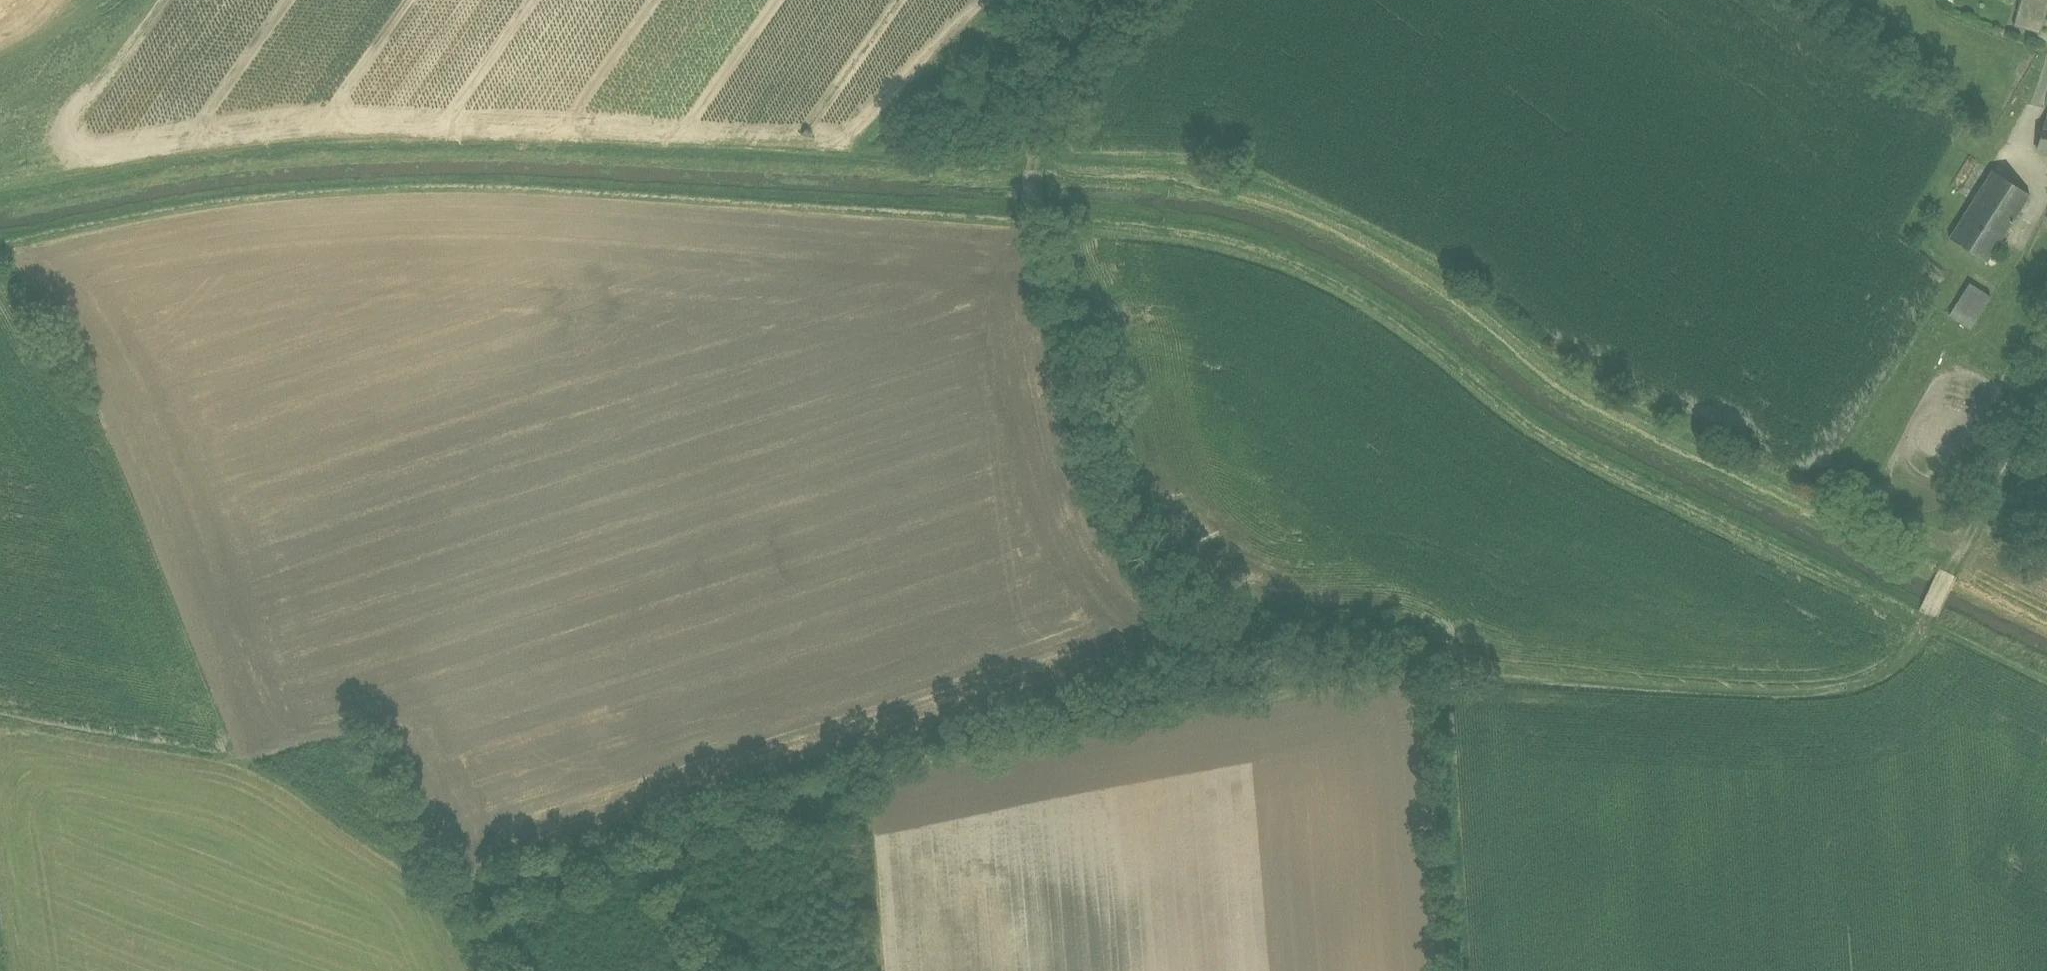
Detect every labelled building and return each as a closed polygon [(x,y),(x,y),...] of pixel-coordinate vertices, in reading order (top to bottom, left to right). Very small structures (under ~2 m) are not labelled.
[(2009,34),(2036,41),(2046,1),(2046,0),(2019,0),(2009,34)] [(1953,236),(1989,177),(1981,172),(1944,231),(1953,236)] [(2025,195),(1998,176),(1951,244),(1979,263),(2025,195)] [(1940,311),(1968,328),(1988,296),(1960,279),(1940,311)]
